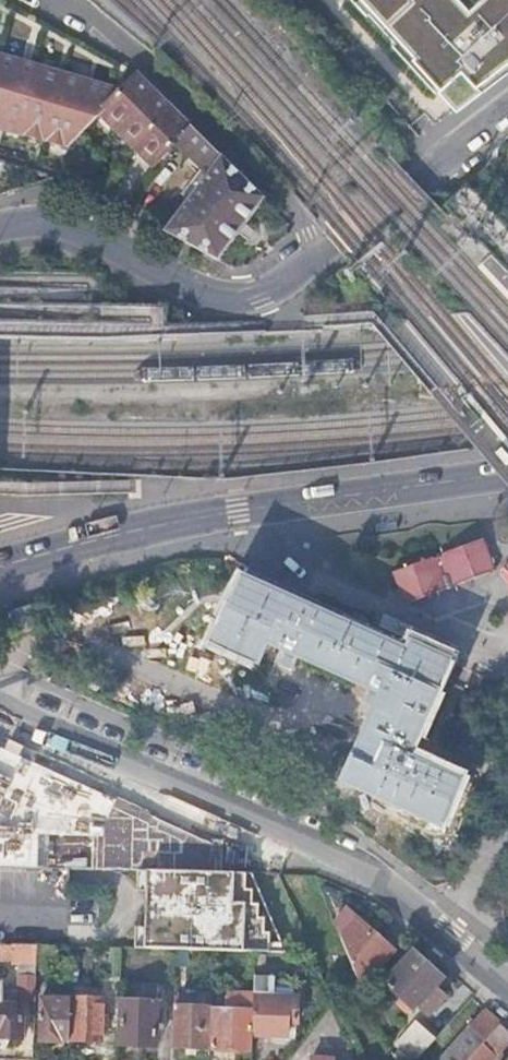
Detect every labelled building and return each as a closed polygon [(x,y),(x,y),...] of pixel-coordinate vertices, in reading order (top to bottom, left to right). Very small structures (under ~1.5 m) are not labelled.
[(456,114),(507,70),(507,0),(356,0),(456,114)] [(190,124),(136,71),(135,70),(118,88),(0,54),(0,129),(61,147),(99,107),(154,159),(175,139),(190,124)] [(262,198),(190,124),(175,139),(208,171),(161,229),(215,258),(262,198)] [(490,159),(507,184),(507,146),(490,159)] [(402,604),(495,567),(482,536),(390,571),(402,604)] [(240,568),(210,642),(256,663),(264,642),(377,691),(338,777),(443,825),(461,783),(407,759),(451,662),(390,635),(240,568)] [(161,815),(0,740),(0,776),(148,844),(161,815)] [(91,866),(92,852),(60,851),(60,834),(0,832),(0,863),(91,866)] [(153,868),(181,869),(186,842),(154,840),(149,868),(153,868)] [(153,868),(151,947),(176,948),(292,951),(256,871),(181,869),(153,868)] [(337,925),(341,935),(358,916),(351,910),(337,925)] [(358,916),(341,935),(362,983),(394,949),(358,916)] [(37,973),(38,957),(38,943),(0,942),(0,955),(13,956),(14,960),(20,960),(20,972),(37,973)] [(38,943),(38,957),(55,957),(55,943),(38,943)] [(413,951),(385,983),(412,1008),(416,1005),(426,1014),(443,996),(432,986),(441,977),(413,951)] [(19,995),(36,995),(37,973),(20,972),(19,995)] [(276,975),(256,974),(255,994),(253,1034),(287,1035),(288,1020),(297,1021),(298,995),(294,995),(294,978),(276,978),(276,975)] [(22,1035),(23,1013),(16,1013),(17,1002),(15,1002),(16,995),(2,995),(2,985),(5,984),(5,979),(3,979),(3,977),(0,977),(0,1035),(22,1035)] [(122,998),(121,1042),(156,1044),(159,986),(144,986),(143,999),(122,998)] [(211,1046),(253,1047),(253,1034),(255,994),(224,993),(223,1007),(213,1007),(211,1046)] [(62,1038),(70,1038),(71,996),(42,995),(40,1039),(62,1040),(62,1038)] [(71,996),(70,1038),(102,1039),(103,996),(71,995),(71,996)] [(174,1004),(172,1045),(211,1046),(213,1007),(213,1005),(200,1004),(200,996),(187,996),(186,1004),(174,1004)] [(500,1021),(484,1006),(438,1058),(440,1059),(464,1059),(498,1023),(500,1021)] [(389,1048),(395,1059),(412,1059),(434,1035),(416,1018),(389,1048)] [(498,1023),(464,1059),(490,1059),(507,1041),(507,1032),(498,1023)] [(335,1052),(311,1050),(311,1059),(334,1059),(335,1052)]
